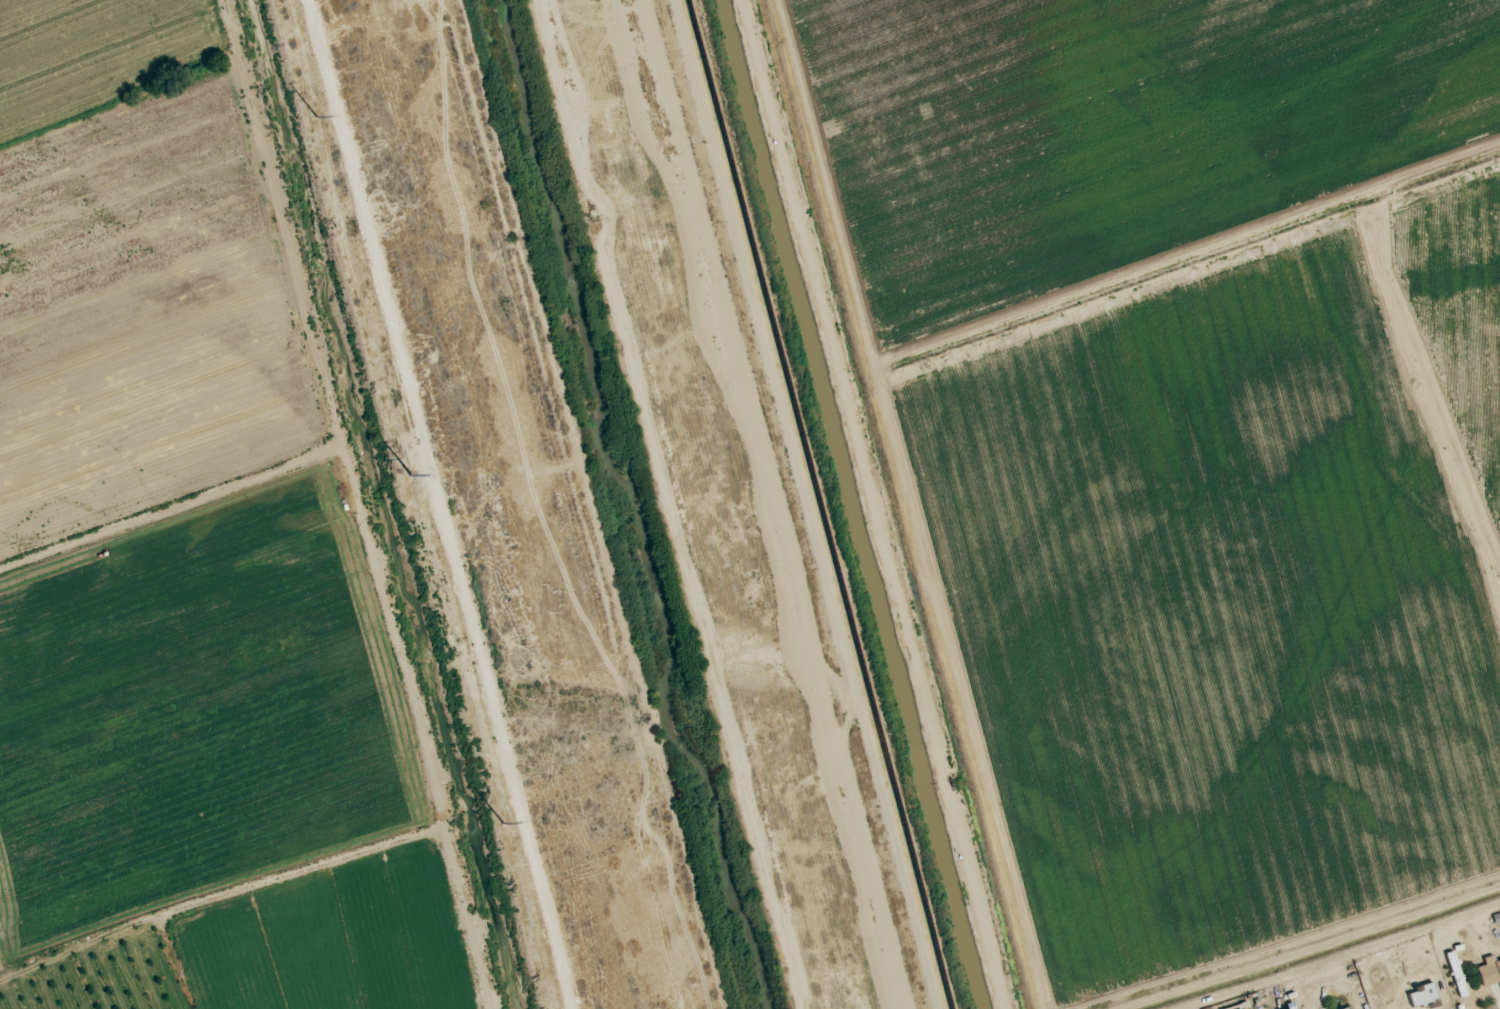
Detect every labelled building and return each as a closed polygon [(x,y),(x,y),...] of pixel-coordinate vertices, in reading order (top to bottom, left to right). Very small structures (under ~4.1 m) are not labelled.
[(1447,953),(1460,997),(1468,994),(1455,950),(1447,953)] [(1499,983),(1499,960),(1496,961),(1495,955),(1484,958),(1486,965),(1477,968),(1483,988),(1499,983)] [(1426,1006),(1446,999),(1437,973),(1418,979),(1421,990),(1410,994),(1415,1008),(1427,1008),(1426,1006)] [(1382,1008),(1388,1008),(1377,982),(1371,984),(1382,1008)]
